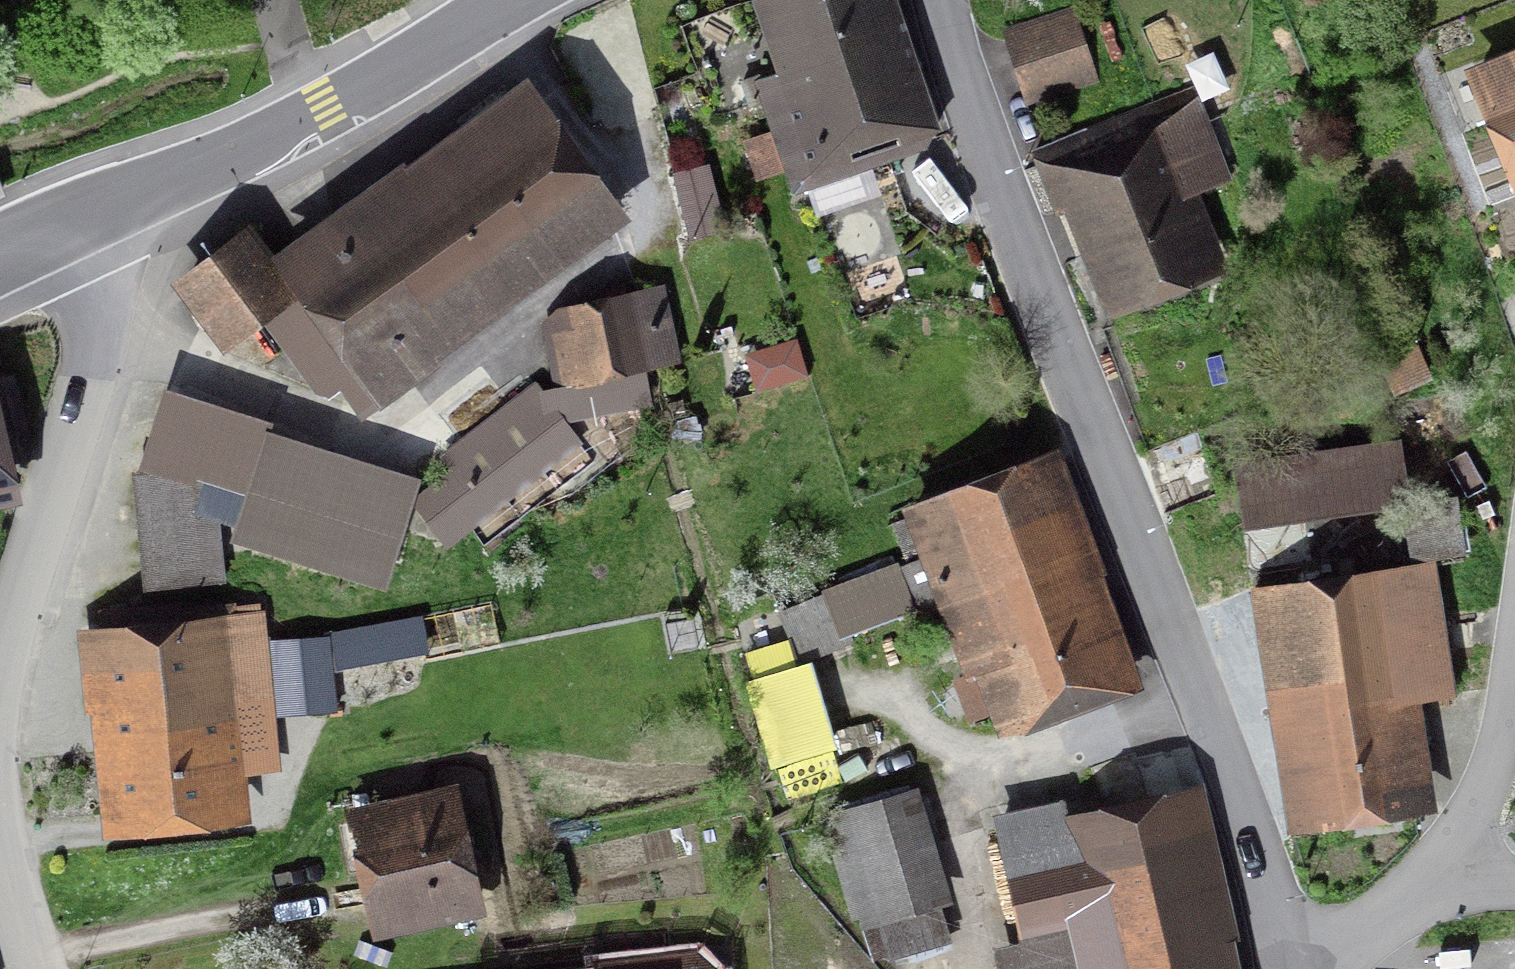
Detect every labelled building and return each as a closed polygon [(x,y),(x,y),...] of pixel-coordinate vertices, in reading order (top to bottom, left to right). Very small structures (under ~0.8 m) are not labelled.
[(780,70),(755,78),(789,179),(922,133),(876,0),(756,0),(780,70)] [(1038,95),(1101,76),(1084,21),(1021,40),(1038,95)] [(1466,72),(1512,194),(1514,193),(1514,54),(1466,72)] [(604,198),(512,77),(266,263),(358,384),(604,198)] [(1180,104),(1034,160),(1091,307),(1201,265),(1171,189),(1207,175),(1180,104)] [(242,241),(187,278),(235,349),(290,312),(242,241)] [(644,365),(682,356),(664,281),(559,301),(542,321),(554,382),(540,385),(566,419),(653,401),(644,365)] [(413,495),(449,542),(582,440),(566,419),(540,385),(535,378),(440,451),(452,466),(413,495)] [(19,488),(0,391),(0,491),(19,488)] [(421,469),(266,422),(232,534),(388,580),(413,495),(421,469)] [(1234,469),(1244,534),(1408,509),(1398,444),(1234,469)] [(1127,680),(1045,446),(893,499),(953,670),(974,663),(996,726),(1127,680)] [(223,576),(211,460),(136,468),(148,584),(223,576)] [(1418,558),(1247,584),(1285,829),(1418,808),(1401,699),(1439,693),(1418,558)] [(793,610),(811,651),(916,607),(899,565),(793,610)] [(71,624),(94,829),(235,813),(223,707),(256,703),(245,604),(71,624)] [(778,768),(842,752),(821,667),(757,682),(778,768)] [(350,807),(362,868),(471,847),(459,785),(350,807)] [(937,900),(903,788),(820,813),(855,925),(937,900)] [(989,820),(1012,920),(1054,910),(1067,968),(1227,968),(1187,793),(1062,820),(1059,804),(989,820)] [(362,868),(374,929),(483,907),(471,847),(362,868)] [(695,953),(586,965),(586,968),(696,968),(695,953)]
